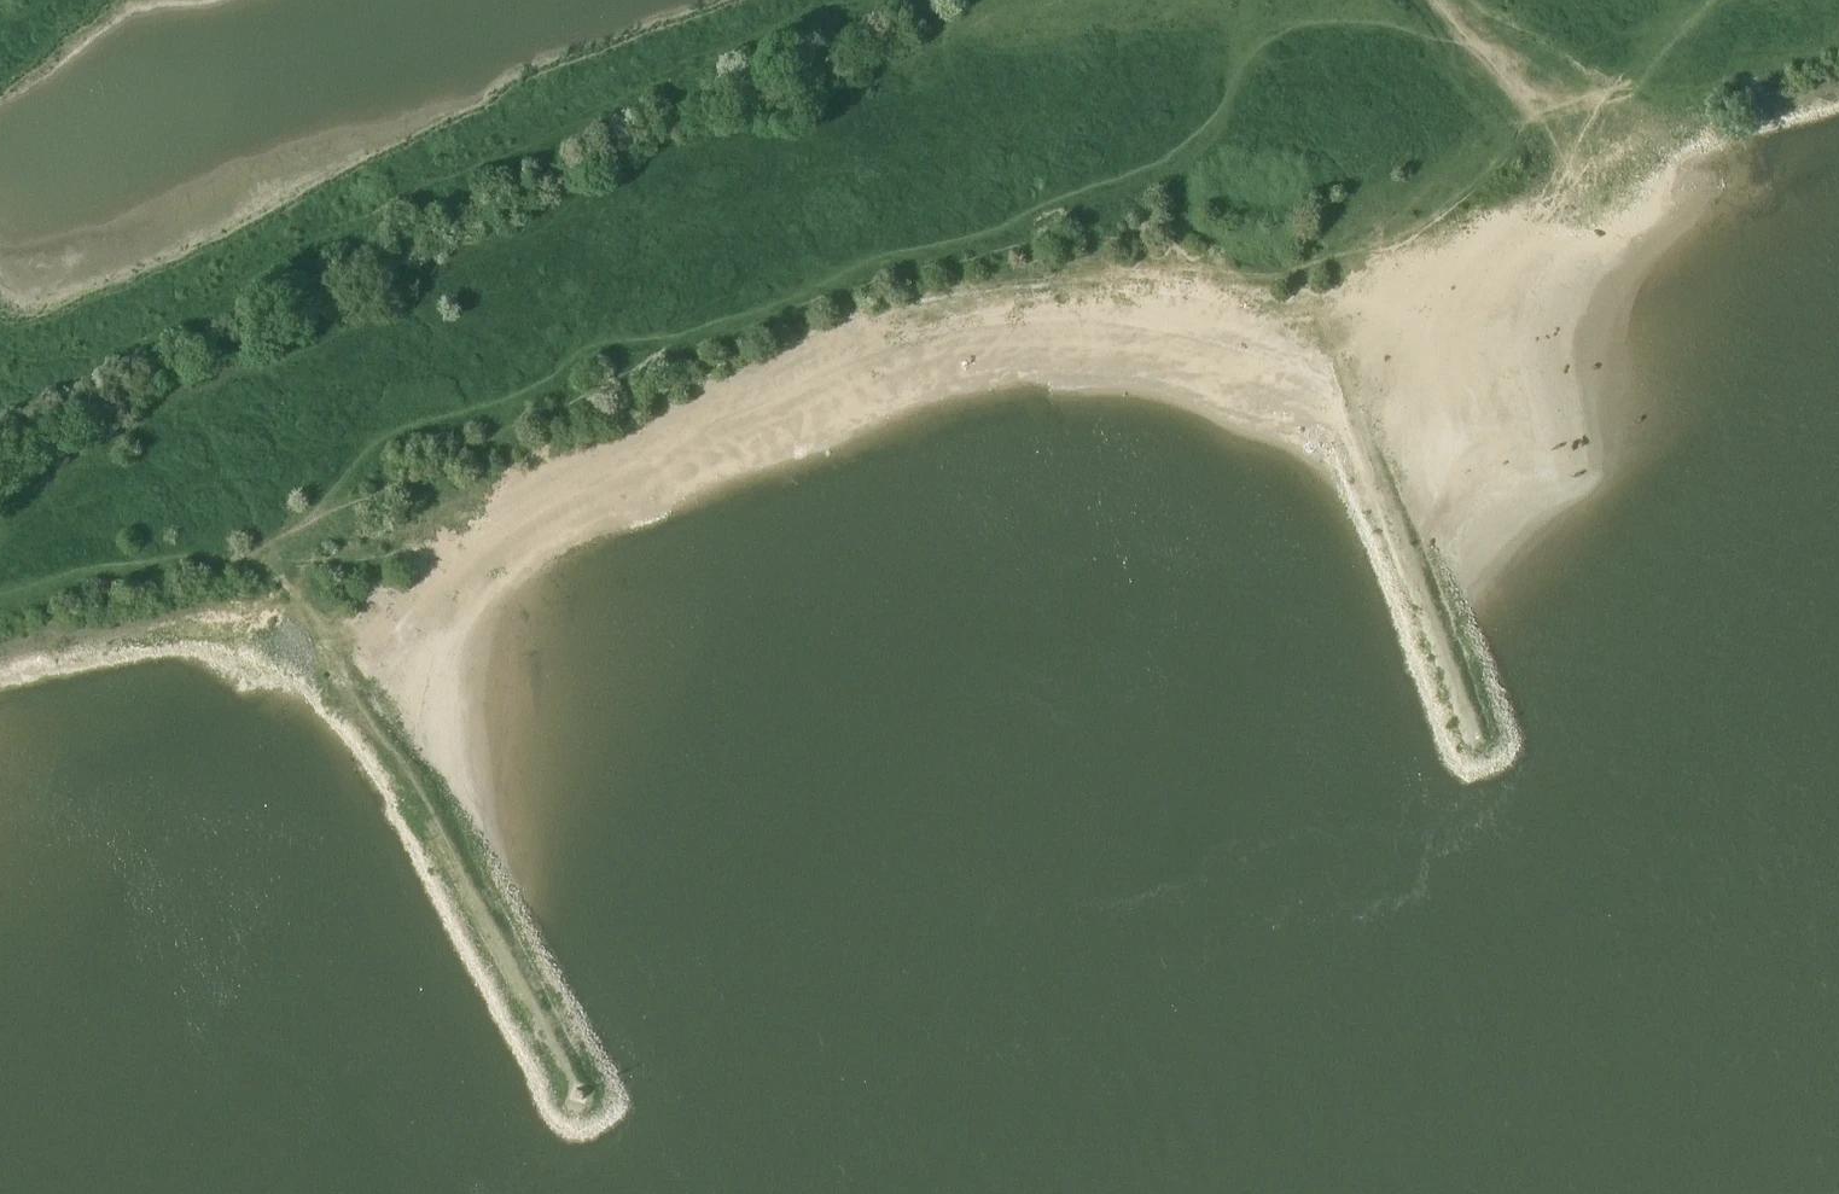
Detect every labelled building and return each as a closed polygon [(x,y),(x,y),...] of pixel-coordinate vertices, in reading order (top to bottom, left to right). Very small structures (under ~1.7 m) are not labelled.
[(577,1088),(574,1097),(582,1099),(585,1091),(577,1088)]
